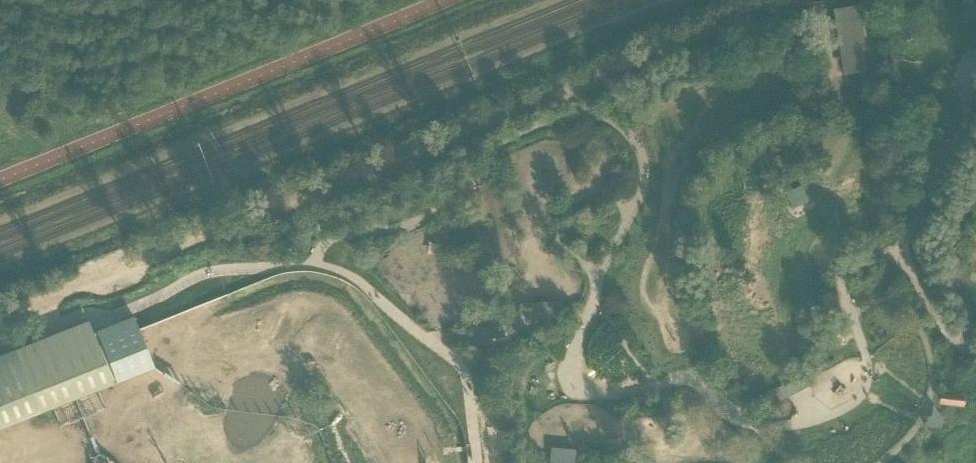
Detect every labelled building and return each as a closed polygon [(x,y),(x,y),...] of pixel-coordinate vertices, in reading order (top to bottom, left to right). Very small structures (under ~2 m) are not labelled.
[(974,0),(962,0),(966,12),(975,8),(975,6),(974,0)] [(853,4),(833,6),(833,11),(836,32),(839,56),(842,73),(854,71),(868,70),(859,3),(853,4)] [(803,185),(784,193),(792,210),(810,202),(803,185)] [(98,312),(107,308),(105,303),(118,297),(121,302),(133,297),(126,282),(92,298),(98,312)] [(555,296),(525,299),(525,304),(526,319),(537,318),(556,317),(555,302),(555,296)] [(0,357),(0,429),(72,400),(113,384),(155,368),(140,331),(135,318),(93,336),(90,328),(88,322),(0,357)] [(781,360),(765,378),(779,390),(783,386),(791,376),(795,372),(781,360)] [(953,390),(941,389),(940,401),(946,402),(966,403),(966,391),(953,390)] [(935,404),(933,402),(933,406),(932,411),(930,415),(927,419),(923,422),(920,424),(926,424),(940,426),(944,418),(937,407),(935,404)] [(551,446),(549,462),(572,462),(573,452),(573,448),(551,446)]
